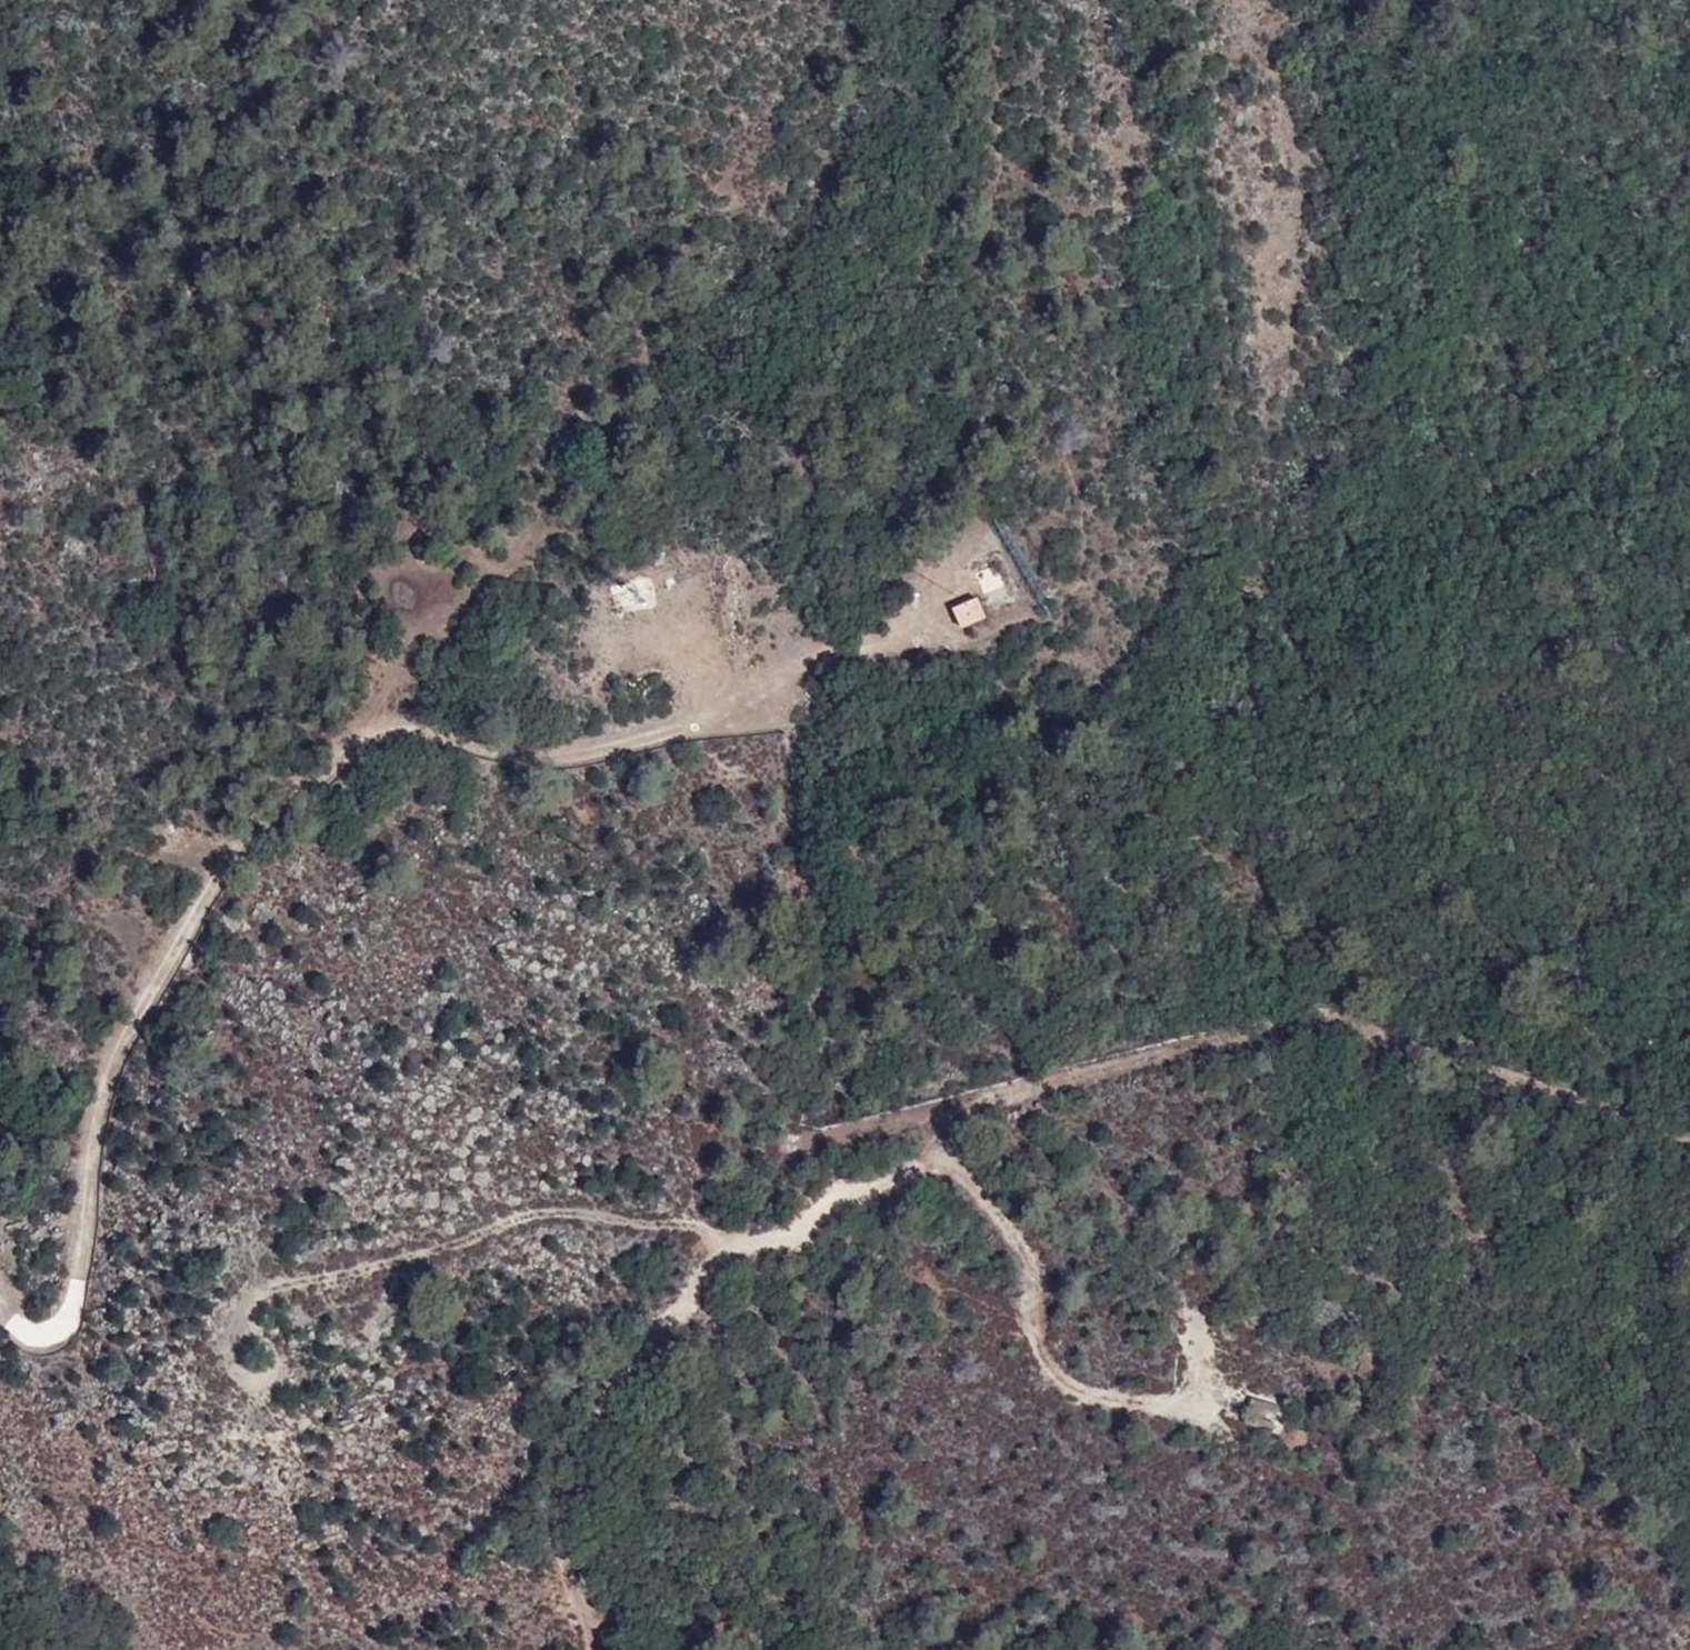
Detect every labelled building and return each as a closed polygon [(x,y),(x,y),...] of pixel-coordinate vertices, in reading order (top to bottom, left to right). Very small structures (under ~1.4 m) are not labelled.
[(977,573),(986,605),(1006,599),(997,568),(977,573)] [(976,598),(952,611),(962,628),(984,618),(976,598)]
